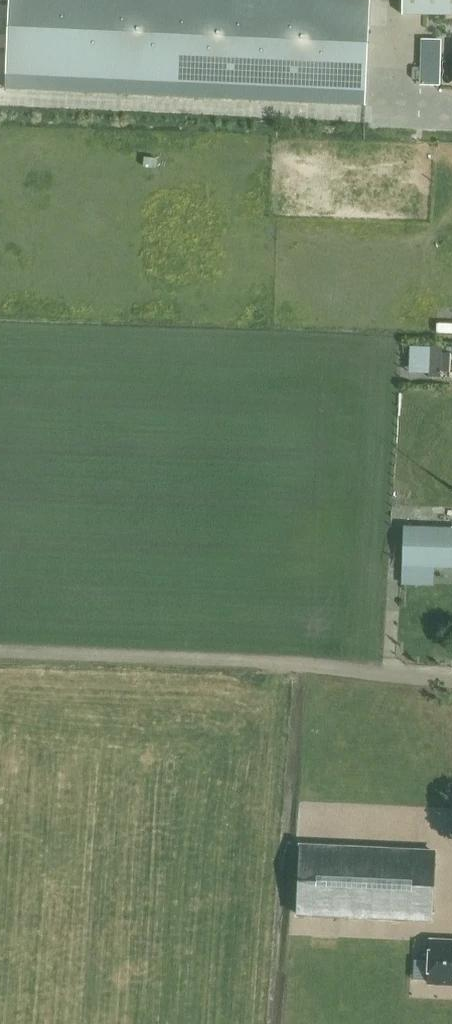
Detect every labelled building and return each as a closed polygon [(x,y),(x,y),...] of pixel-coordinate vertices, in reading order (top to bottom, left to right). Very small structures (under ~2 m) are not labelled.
[(5,73),(366,89),(370,0),(9,0),(5,73)] [(451,14),(451,0),(402,0),(402,14),(451,14)] [(439,55),(422,55),(422,68),(439,69),(439,55)] [(451,565),(451,526),(403,524),(402,564),(451,565)] [(434,852),(301,846),(298,914),(431,920),(434,852)] [(430,940),(428,983),(451,984),(451,941),(430,940)]
